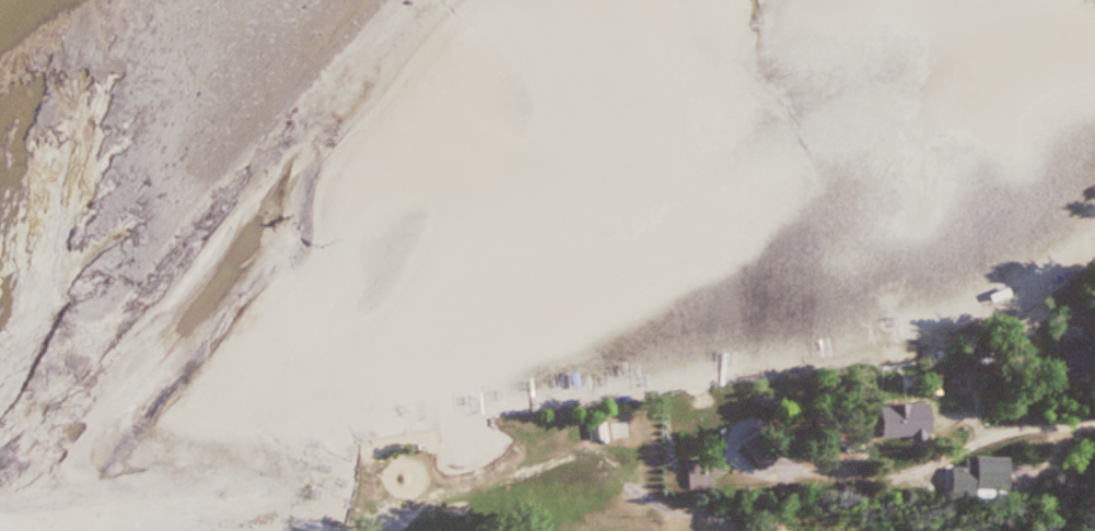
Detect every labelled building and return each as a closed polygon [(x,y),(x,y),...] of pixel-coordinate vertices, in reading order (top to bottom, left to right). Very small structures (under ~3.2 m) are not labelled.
[(925,434),(925,408),(894,408),(894,434),(925,434)] [(603,424),(586,424),(586,441),(603,441),(603,424)] [(712,489),(712,457),(681,457),(681,489),(712,489)] [(946,496),(971,496),(971,468),(946,468),(946,496)]
